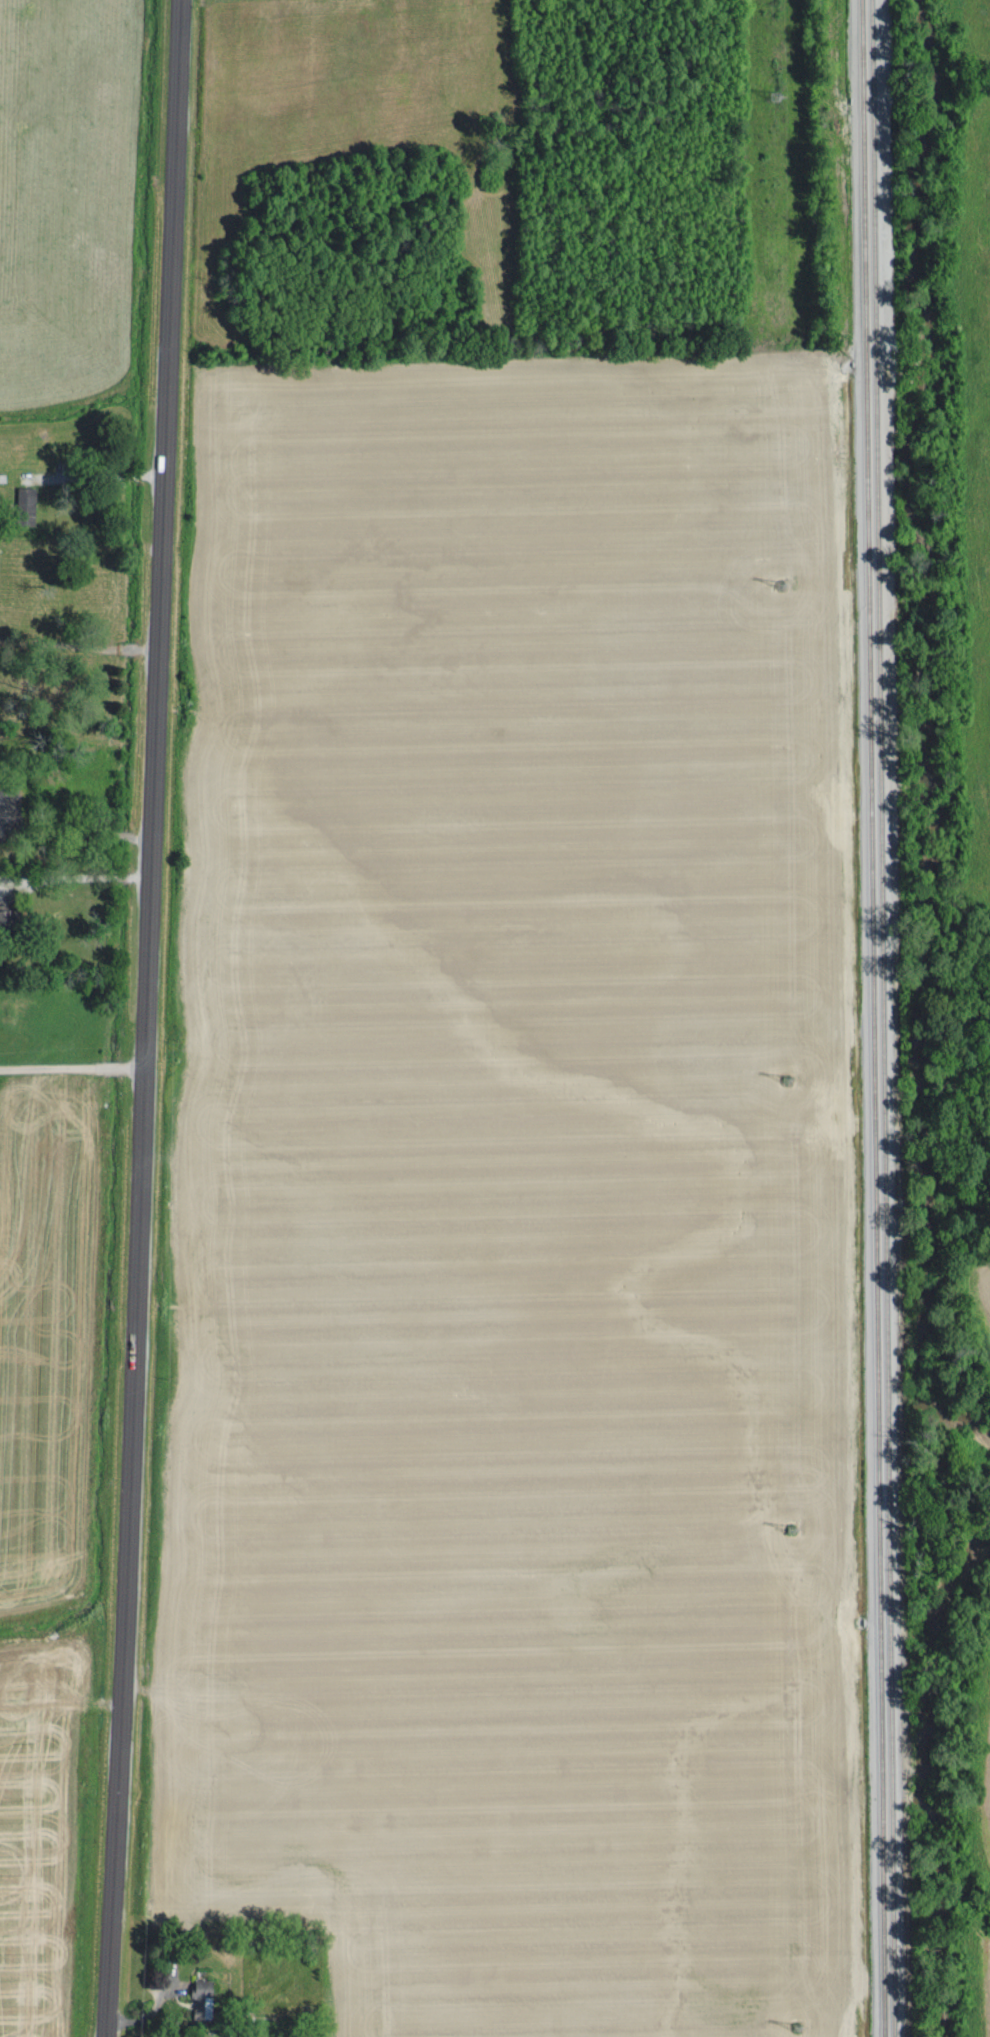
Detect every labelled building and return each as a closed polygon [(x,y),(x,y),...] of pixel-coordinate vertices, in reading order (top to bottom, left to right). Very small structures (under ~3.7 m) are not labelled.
[(22,836),(19,784),(0,785),(0,837),(22,836)] [(20,928),(19,907),(0,908),(0,929),(20,928)] [(195,2017),(214,2018),(216,1979),(194,1978),(193,1996),(196,1996),(195,2017)]
